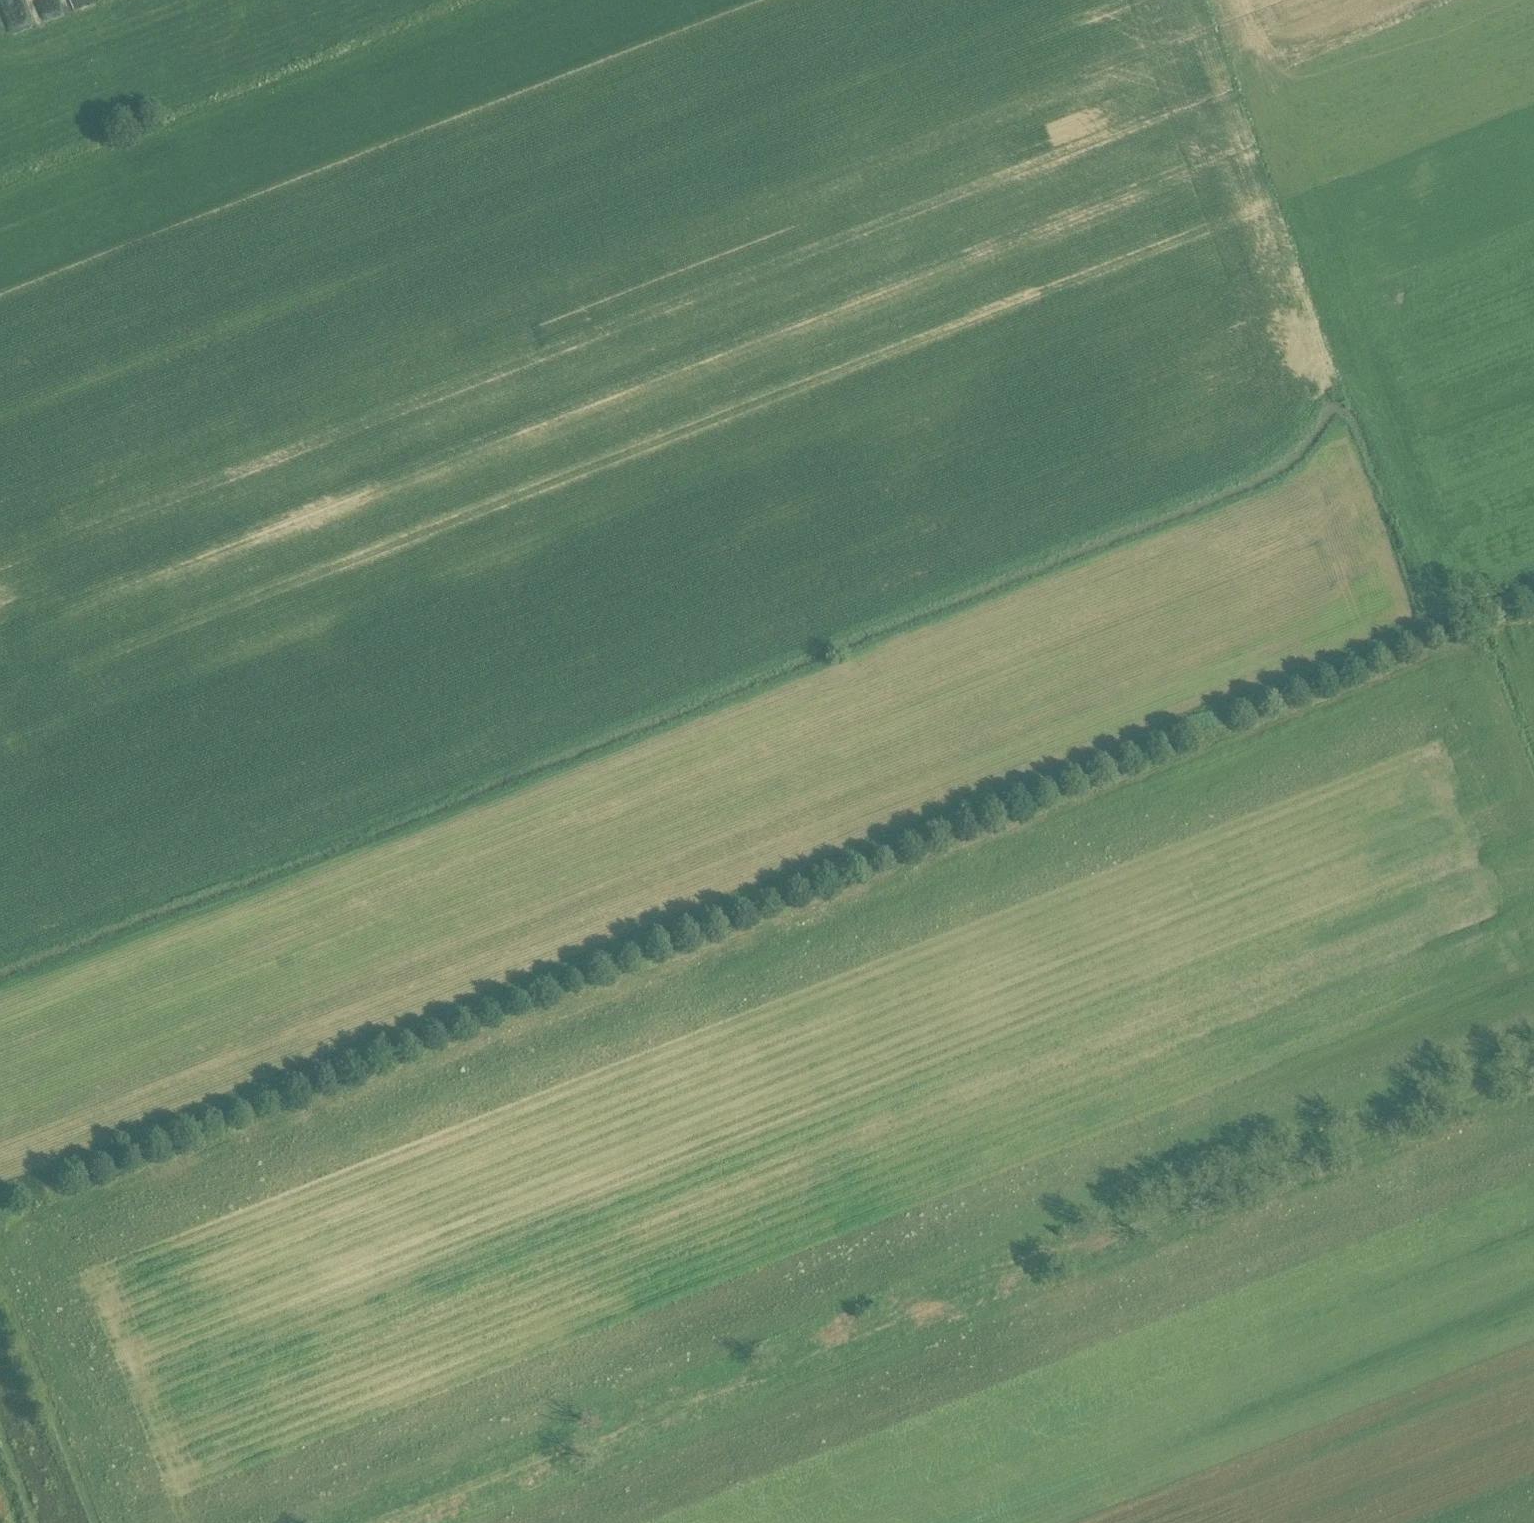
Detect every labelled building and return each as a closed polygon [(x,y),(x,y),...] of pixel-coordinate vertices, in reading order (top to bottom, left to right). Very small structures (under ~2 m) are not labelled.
[(42,22),(65,15),(60,0),(34,0),(42,22)] [(74,10),(100,2),(99,0),(71,0),(74,10)]
